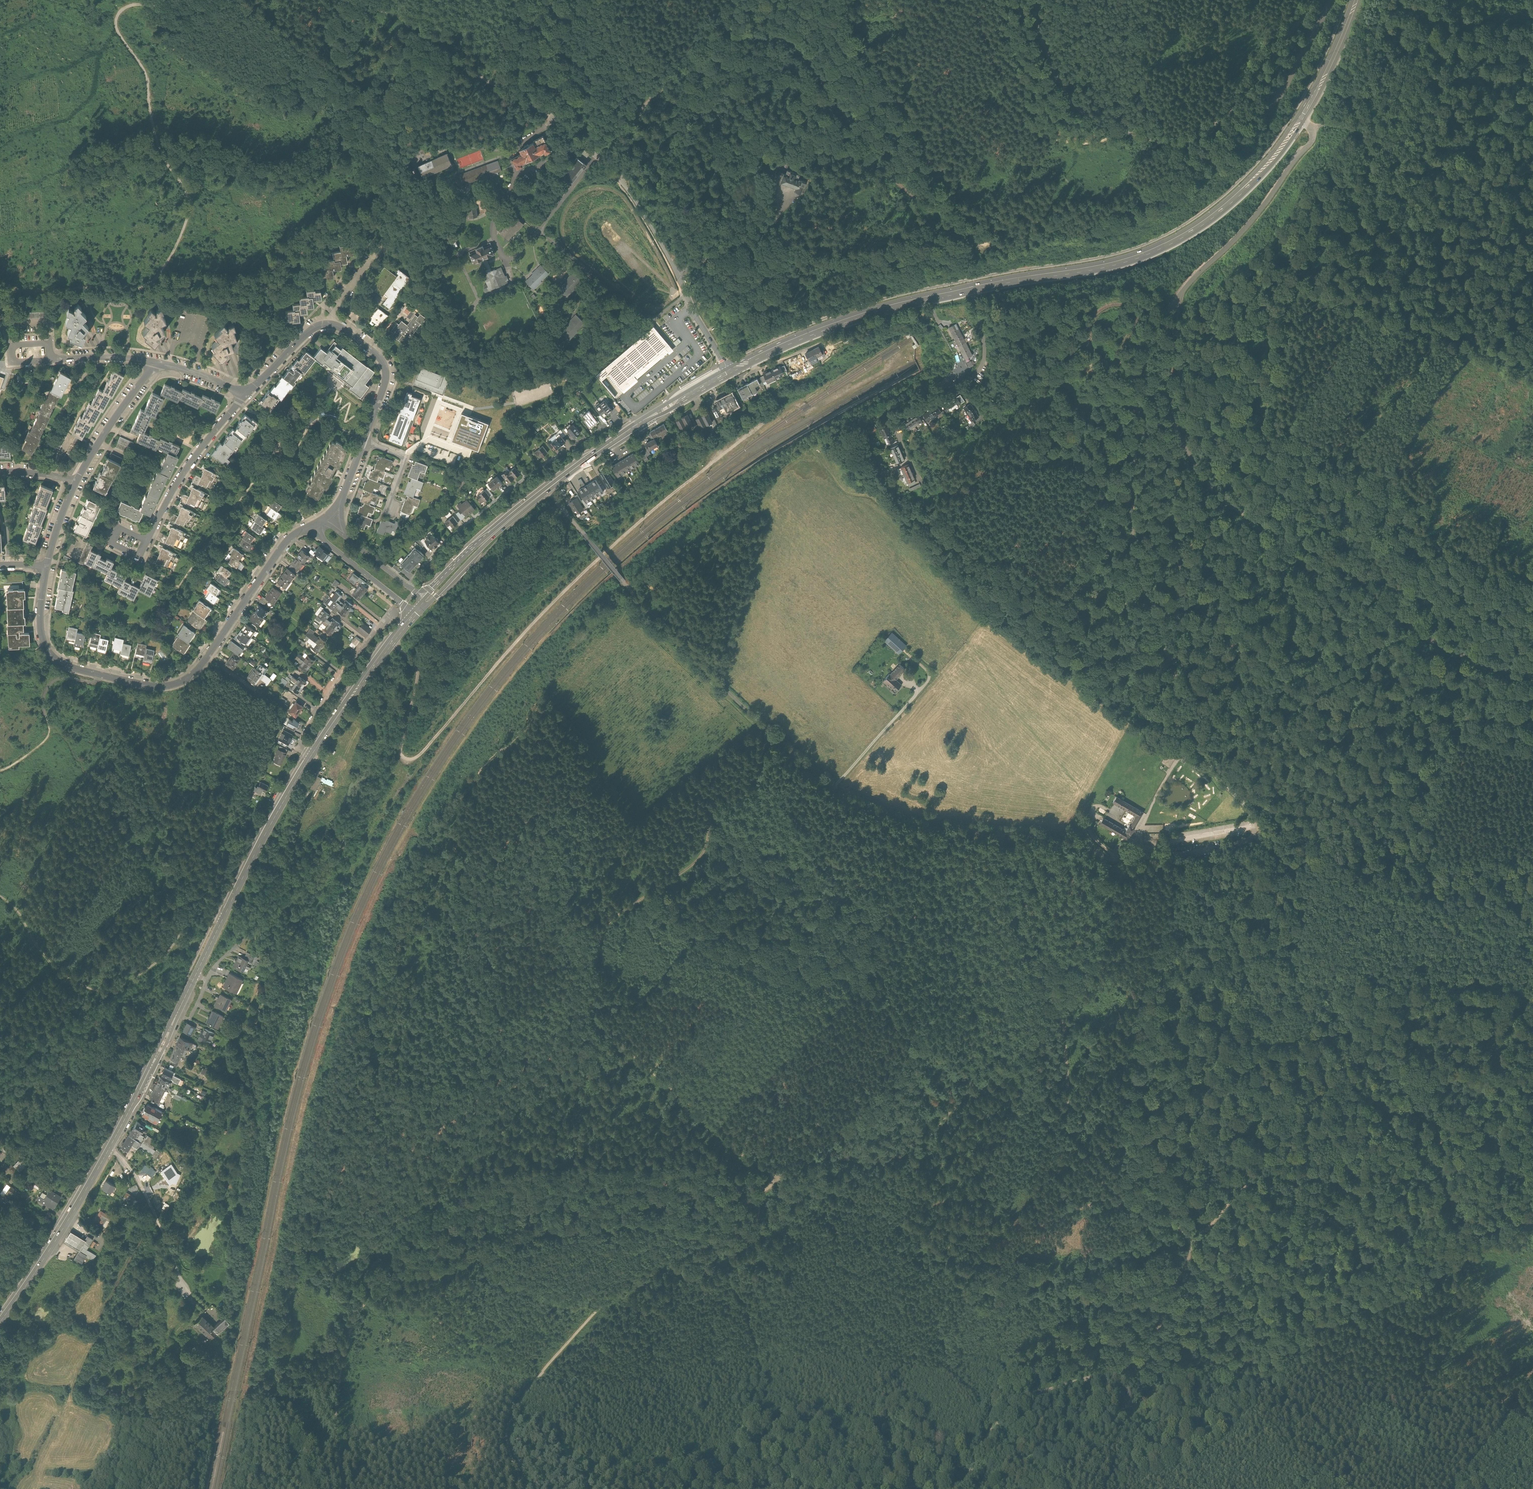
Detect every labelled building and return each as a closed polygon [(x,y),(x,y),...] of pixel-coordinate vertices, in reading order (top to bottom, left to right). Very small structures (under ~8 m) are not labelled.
[(542,136),(533,141),(537,147),(546,142),(542,136)] [(546,142),(537,147),(533,141),(519,148),(522,154),(512,159),(517,168),(528,162),(528,163),(550,151),(546,142)] [(447,153),(418,165),(423,177),(452,165),(447,153)] [(502,171),(498,160),(454,176),(459,189),(469,185),(468,183),(502,171)] [(766,160),(764,166),(770,166),(782,171),(784,165),(772,160),(766,160)] [(789,173),(784,171),(781,181),(803,188),(804,183),(809,185),(810,180),(805,178),(806,174),(790,169),(789,173)] [(476,207),(468,209),(469,218),(478,217),(476,207)] [(453,233),(448,235),(453,247),(458,245),(453,233)] [(390,240),(376,258),(381,261),(394,243),(390,240)] [(485,264),(488,272),(483,274),(488,286),(483,288),(485,292),(508,282),(507,280),(509,279),(507,275),(505,275),(501,266),(493,270),(489,262),(487,257),(495,254),(490,242),(469,251),(474,263),(482,259),(485,264)] [(333,256),(334,262),(335,264),(341,263),(342,267),(348,266),(347,258),(355,256),(354,249),(349,250),(349,247),(340,248),(341,254),(333,256)] [(343,272),(342,267),(341,263),(335,264),(334,262),(327,263),(328,269),(321,270),(322,281),(327,280),(328,282),(335,281),(334,273),(343,272)] [(549,273),(541,264),(532,273),(532,274),(525,280),(534,289),(542,281),(541,280),(549,273)] [(399,269),(395,274),(385,266),(371,284),(370,284),(367,288),(372,293),(375,290),(383,296),(385,294),(388,297),(383,303),(390,308),(395,301),(394,300),(405,285),(406,286),(410,281),(411,279),(399,269)] [(581,280),(573,272),(557,288),(567,297),(575,288),(574,287),(581,280)] [(300,300),(301,307),(301,308),(307,308),(307,310),(314,309),(313,303),(322,302),(321,294),(316,294),(316,293),(307,294),(308,299),(300,300)] [(80,306),(76,303),(74,305),(75,310),(73,311),(72,308),(66,306),(63,312),(66,314),(63,322),(69,324),(65,333),(69,334),(68,337),(82,342),(84,338),(85,334),(82,332),(88,326),(81,319),(85,315),(78,308),(80,306)] [(162,309),(159,305),(156,306),(156,312),(154,312),(154,309),(149,305),(145,311),(147,313),(143,320),(147,324),(142,332),(146,334),(144,336),(154,344),(157,341),(159,338),(156,336),(165,331),(160,322),(165,319),(160,310),(162,309)] [(308,316),(307,310),(307,308),(301,308),(301,307),(293,308),(294,313),(286,314),(287,323),(293,323),(293,325),(301,324),(300,317),(308,316)] [(389,315),(378,307),(369,320),(380,328),(389,315)] [(48,312),(0,315),(0,322),(6,322),(6,320),(49,317),(48,312)] [(418,316),(415,314),(408,325),(402,321),(399,324),(397,323),(391,331),(394,333),(391,336),(411,350),(420,337),(414,332),(421,323),(422,324),(427,318),(420,313),(418,316)] [(584,322),(575,313),(560,330),(570,339),(578,330),(577,329),(584,322)] [(236,328),(234,323),(231,324),(230,329),(228,329),(228,326),(224,321),(219,326),(221,328),(214,334),(218,339),(211,345),(214,348),(212,350),(221,360),(224,357),(227,354),(225,351),(229,350),(234,349),(231,339),(236,338),(234,329),(236,328)] [(962,333),(956,321),(948,325),(954,337),(962,333)] [(620,387),(624,392),(638,380),(637,378),(668,352),(669,354),(674,350),(671,347),(670,345),(654,326),(597,374),(602,380),(609,374),(620,387)] [(965,340),(962,333),(954,337),(957,344),(965,340)] [(969,347),(965,340),(957,344),(961,351),(969,347)] [(320,347),(313,357),(316,360),(322,364),(323,363),(328,366),(327,367),(331,370),(350,383),(352,384),(349,389),(361,398),(370,388),(371,386),(365,382),(373,371),(363,364),(347,352),(346,351),(334,342),(330,347),(326,352),(320,347)] [(822,345),(816,348),(820,356),(825,354),(826,353),(824,349),(822,345)] [(972,354),(969,347),(961,351),(964,358),(972,354)] [(816,348),(810,351),(812,355),(811,356),(812,359),(813,360),(820,356),(816,348)] [(292,366),(302,373),(304,375),(316,360),(313,357),(306,352),(299,361),(297,360),(292,366)] [(816,366),(813,360),(812,359),(807,361),(811,369),(816,366)] [(783,365),(775,368),(780,378),(788,375),(786,371),(784,366),(783,365)] [(284,378),(293,385),(302,373),(292,366),(284,378)] [(775,368),(766,372),(767,374),(770,380),(771,382),(780,378),(775,368)] [(102,391),(110,396),(112,397),(124,376),(114,370),(108,381),(102,391)] [(60,373),(50,391),(59,396),(64,387),(69,378),(60,373)] [(282,400),(293,385),(284,378),(281,376),(279,379),(280,380),(271,391),(278,397),(282,400)] [(760,377),(750,382),(755,393),(761,391),(758,385),(763,383),(761,378),(760,377)] [(750,382),(745,385),(751,396),(755,393),(750,382)] [(182,392),(174,388),(174,387),(171,385),(171,387),(165,384),(160,393),(177,401),(178,399),(182,392)] [(746,398),(751,396),(745,385),(741,387),(746,398)] [(102,410),(110,396),(102,391),(99,389),(94,397),(90,404),(101,410),(102,410)] [(201,397),(194,394),(195,393),(192,392),(191,393),(183,389),(182,392),(178,399),(197,407),(198,404),(201,397)] [(258,402),(260,402),(263,405),(269,410),(271,407),(278,397),(271,391),(269,390),(262,400),(260,399),(258,402)] [(40,412),(48,416),(54,406),(59,396),(50,391),(39,411),(40,412)] [(741,404),(735,391),(718,400),(721,404),(724,411),(729,408),(730,410),(741,404)] [(389,439),(402,443),(411,418),(413,419),(421,399),(411,396),(412,394),(407,392),(401,409),(389,439)] [(130,502),(129,503),(120,498),(118,503),(116,507),(127,513),(139,518),(143,509),(148,511),(153,501),(162,483),(166,474),(169,475),(173,465),(177,456),(175,455),(179,446),(171,443),(171,441),(170,441),(168,440),(168,441),(160,438),(159,440),(151,436),(151,435),(150,434),(148,433),(148,434),(142,432),(146,423),(150,413),(153,414),(158,405),(161,397),(154,394),(151,393),(143,410),(140,409),(131,426),(140,430),(138,434),(137,436),(136,440),(155,448),(156,446),(167,452),(165,457),(163,457),(160,464),(161,464),(158,470),(156,469),(153,475),(152,475),(149,482),(150,482),(144,494),(143,493),(140,501),(138,507),(132,504),(133,503),(130,502)] [(212,398),(211,399),(203,395),(201,397),(198,404),(216,413),(220,403),(214,400),(214,399),(212,398)] [(959,395),(952,400),(956,406),(963,402),(959,395)] [(605,399),(600,403),(609,414),(613,410),(610,405),(605,399)] [(949,411),(956,406),(952,400),(945,404),(949,411)] [(971,414),(978,409),(973,402),(966,407),(971,414)] [(101,410),(90,404),(88,403),(84,410),(80,417),(91,423),(93,424),(101,410)] [(600,403),(595,406),(601,414),(604,417),(609,414),(600,403)] [(940,403),(933,408),(937,414),(944,410),(940,403)] [(721,404),(715,407),(720,416),(725,413),(724,411),(721,404)] [(930,419),(937,414),(933,408),(926,412),(930,419)] [(982,416),(978,409),(971,414),(975,421),(982,416)] [(586,413),(589,417),(583,421),(590,429),(599,421),(595,416),(590,410),(586,413)] [(711,410),(705,413),(710,423),(716,421),(713,415),(711,410)] [(40,412),(29,432),(38,437),(44,427),(49,417),(48,416),(40,412)] [(691,412),(685,415),(690,425),(696,422),(693,418),(691,412)] [(462,413),(451,440),(479,450),(489,423),(462,413)] [(705,426),(710,423),(705,413),(699,416),(702,421),(705,426)] [(921,413),(913,417),(917,423),(925,419),(921,413)] [(238,424),(236,426),(244,433),(250,426),(253,428),(257,422),(252,418),(250,420),(244,414),(237,422),(238,424)] [(684,428),(690,425),(685,415),(679,418),(684,428)] [(696,416),(693,418),(696,422),(698,426),(701,424),(703,429),(705,428),(705,426),(702,421),(699,422),(696,416)] [(83,439),(91,423),(80,417),(76,425),(72,432),(83,439)] [(910,428),(917,423),(913,417),(906,422),(910,428)] [(667,429),(663,421),(653,427),(657,434),(660,433),(661,437),(666,434),(664,431),(667,429)] [(576,424),(570,429),(577,438),(583,433),(576,424)] [(882,428),(885,435),(893,432),(890,424),(882,428)] [(131,426),(129,432),(137,436),(138,434),(140,430),(131,426)] [(228,435),(224,440),(232,447),(244,433),(236,426),(234,429),(232,427),(227,434),(228,435)] [(657,434),(653,427),(649,430),(653,437),(653,436),(657,434)] [(570,433),(566,428),(561,432),(565,437),(570,433)] [(62,431),(47,460),(52,463),(68,434),(62,431)] [(38,437),(29,432),(25,440),(20,447),(31,453),(35,445),(40,438),(38,437)] [(561,432),(552,439),(553,440),(550,443),(555,448),(557,446),(559,449),(568,441),(565,437),(561,432)] [(897,439),(893,432),(885,435),(889,443),(897,439)] [(121,436),(117,444),(129,450),(134,442),(121,436)] [(658,445),(653,436),(653,437),(644,442),(647,447),(649,450),(658,445)] [(80,440),(75,437),(60,464),(65,467),(80,440)] [(232,447),(224,440),(221,443),(219,441),(210,453),(215,457),(216,456),(221,460),(222,459),(225,461),(228,457),(226,456),(232,447)] [(629,441),(624,445),(629,452),(634,449),(629,441)] [(0,453),(0,455),(10,454),(10,451),(10,449),(8,449),(8,442),(1,442),(1,444),(0,444),(0,453)] [(348,449),(332,443),(313,482),(314,483),(312,488),(310,487),(307,492),(309,493),(308,495),(320,501),(326,489),(328,491),(334,479),(332,478),(334,473),(337,469),(339,470),(348,449)] [(893,446),(897,453),(903,450),(900,443),(893,446)] [(441,446),(439,454),(459,460),(462,453),(441,446)] [(546,446),(537,452),(540,456),(542,454),(544,457),(551,452),(546,446)] [(907,458),(903,450),(897,453),(900,461),(907,458)] [(111,451),(108,457),(121,464),(124,457),(111,451)] [(633,452),(628,455),(635,466),(640,464),(633,452)] [(378,466),(387,470),(389,465),(393,466),(396,459),(385,455),(384,457),(380,455),(379,458),(381,459),(378,466)] [(628,455),(623,458),(630,469),(635,466),(628,455)] [(104,466),(101,472),(112,478),(113,478),(120,463),(108,457),(105,464),(107,465),(106,466),(106,467),(104,466)] [(610,457),(604,460),(607,466),(613,462),(610,457)] [(623,458),(620,460),(626,472),(630,469),(623,458)] [(411,474),(415,476),(421,478),(424,470),(428,472),(431,464),(419,460),(418,463),(416,463),(411,474)] [(620,460),(616,462),(622,474),(626,472),(620,460)] [(616,462),(610,465),(617,477),(622,474),(616,462)] [(903,465),(906,472),(914,469),(911,462),(903,465)] [(376,468),(375,470),(374,469),(371,476),(373,477),(380,480),(382,475),(386,477),(389,470),(387,470),(378,466),(377,468),(376,468)] [(509,470),(504,473),(511,482),(524,473),(518,466),(510,472),(509,470)] [(205,467),(200,476),(195,474),(192,481),(197,484),(198,481),(206,485),(209,479),(212,480),(216,473),(205,467)] [(917,476),(914,469),(906,472),(910,480),(917,476)] [(606,470),(600,474),(608,487),(614,483),(606,470)] [(105,492),(112,478),(101,472),(100,471),(96,478),(98,479),(98,480),(97,481),(95,480),(92,485),(102,490),(105,492)] [(500,475),(489,484),(492,489),(495,487),(496,489),(505,482),(500,475)] [(412,493),(416,495),(419,486),(424,488),(427,480),(421,478),(415,476),(413,481),(411,480),(407,492),(412,493)] [(366,488),(370,489),(375,491),(377,487),(381,488),(384,481),(380,480),(373,477),(372,480),(371,479),(370,481),(368,480),(366,488)] [(591,483),(599,495),(603,492),(596,480),(591,483)] [(591,483),(587,485),(595,497),(599,495),(591,483)] [(32,502),(33,503),(44,507),(47,498),(51,488),(39,484),(32,502)] [(583,488),(590,500),(595,497),(587,485),(583,488)] [(203,491),(191,486),(187,494),(183,492),(180,499),(184,501),(194,506),(198,497),(200,498),(203,491)] [(586,503),(590,500),(583,488),(578,490),(586,503)] [(370,489),(369,492),(368,491),(367,493),(366,493),(363,500),(368,501),(373,503),(374,499),(379,501),(381,494),(375,491),(370,489)] [(487,490),(479,496),(484,502),(492,496),(491,495),(488,491),(487,490)] [(423,498),(416,495),(412,493),(410,498),(408,497),(403,509),(414,513),(417,504),(421,505),(423,498)] [(81,512),(92,518),(100,503),(96,501),(88,497),(84,504),(86,504),(85,505),(85,506),(84,506),(80,512),(81,512)] [(577,498),(568,503),(574,512),(576,510),(578,514),(584,510),(580,504),(577,498)] [(463,501),(459,505),(465,512),(468,516),(477,508),(470,499),(465,503),(463,501)] [(272,505),(274,507),(280,511),(284,505),(276,500),(272,505)] [(379,506),(373,503),(368,501),(366,504),(365,504),(364,505),(363,505),(361,512),(365,514),(370,516),(372,511),(376,513),(379,506)] [(27,519),(28,519),(39,523),(42,515),(45,507),(44,507),(33,503),(27,519)] [(189,509),(182,505),(177,514),(173,512),(169,518),(178,523),(179,521),(183,523),(186,517),(189,518),(191,513),(188,512),(189,509)] [(280,511),(274,507),(270,513),(278,518),(282,512),(280,511)] [(461,511),(458,513),(463,519),(468,516),(465,512),(463,514),(461,511)] [(85,533),(92,518),(81,512),(77,519),(79,520),(78,521),(78,522),(76,521),(73,528),(85,533)] [(257,520),(259,522),(265,526),(269,519),(261,514),(257,520)] [(376,518),(370,516),(365,514),(364,516),(363,516),(362,517),(360,517),(357,524),(367,528),(369,523),(373,525),(376,518)] [(461,522),(456,515),(448,521),(451,525),(453,524),(456,526),(461,522)] [(41,524),(39,523),(28,519),(21,538),(28,540),(28,539),(34,542),(37,533),(41,524)] [(390,519),(389,521),(385,519),(381,530),(385,532),(388,533),(390,528),(399,532),(403,520),(400,519),(399,522),(390,519)] [(265,526),(259,522),(255,528),(263,533),(267,527),(265,526)] [(171,525),(167,534),(163,532),(160,539),(168,543),(169,541),(173,543),(176,537),(178,538),(182,530),(171,525)] [(245,537),(247,539),(253,543),(257,537),(249,531),(245,537)] [(78,562),(83,564),(85,560),(91,549),(92,545),(89,544),(90,543),(87,541),(87,542),(82,540),(74,536),(73,537),(65,555),(73,559),(78,562)] [(439,544),(433,536),(431,537),(430,536),(428,536),(426,538),(426,540),(426,541),(425,541),(425,542),(430,549),(431,550),(434,548),(435,549),(438,547),(437,546),(439,544)] [(255,544),(253,543),(247,539),(243,545),(251,550),(255,544)] [(419,539),(413,545),(415,548),(419,552),(424,546),(421,541),(419,539)] [(424,546),(428,551),(430,549),(425,542),(425,541),(424,539),(421,541),(424,546)] [(168,550),(161,546),(154,559),(163,563),(166,557),(168,558),(170,553),(167,552),(168,550)] [(233,556),(231,554),(235,549),(234,548),(226,559),(229,562),(233,556)] [(234,554),(236,556),(241,560),(246,553),(238,548),(234,554)] [(415,548),(408,555),(417,564),(424,556),(419,552),(415,548)] [(141,580),(139,585),(131,582),(124,578),(126,573),(118,569),(111,566),(114,560),(107,556),(105,559),(99,556),(101,552),(99,551),(98,551),(97,552),(91,549),(85,560),(107,571),(105,577),(120,584),(118,590),(134,597),(138,588),(141,590),(150,594),(158,578),(145,572),(141,580)] [(332,559),(320,549),(315,555),(327,565),(332,559)] [(302,552),(297,559),(306,566),(311,559),(302,552)] [(410,572),(417,564),(408,555),(401,563),(406,568),(410,572)] [(241,560),(236,556),(232,562),(239,567),(244,561),(241,560)] [(306,566),(297,559),(292,566),(301,572),(306,566)] [(401,563),(399,561),(394,567),(401,573),(406,568),(401,563)] [(224,573),(230,577),(234,571),(226,566),(222,572),(224,573)] [(57,586),(59,586),(71,589),(75,571),(61,568),(59,576),(61,576),(61,578),(59,578),(57,586)] [(232,579),(230,577),(224,573),(219,579),(228,585),(232,579)] [(288,573),(284,580),(291,585),(296,579),(288,573)] [(291,585),(284,580),(279,586),(287,592),(291,585)] [(363,582),(359,588),(366,593),(370,587),(363,582)] [(211,592),(217,597),(221,591),(212,584),(208,590),(211,592)] [(71,589),(59,586),(57,594),(59,594),(58,596),(57,596),(55,605),(62,607),(62,608),(68,610),(73,589),(71,589)] [(362,598),(366,593),(359,588),(355,593),(362,598)] [(283,596),(274,590),(267,599),(276,605),(283,596)] [(338,590),(333,597),(351,610),(356,604),(349,599),(347,602),(341,598),(344,595),(338,590)] [(6,610),(23,610),(24,610),(23,602),(23,600),(25,600),(25,592),(18,592),(18,591),(13,592),(8,593),(8,594),(6,594),(6,610)] [(219,598),(217,597),(211,592),(206,599),(214,604),(219,598)] [(260,601),(265,604),(268,600),(263,596),(260,601)] [(347,615),(351,610),(333,597),(329,603),(330,604),(335,608),(337,609),(339,606),(342,608),(341,610),(347,615)] [(193,611),(195,613),(205,619),(211,610),(200,602),(193,611)] [(332,613),(335,608),(330,604),(327,609),(332,613)] [(327,619),(331,622),(333,619),(330,617),(332,613),(327,609),(325,608),(325,609),(322,607),(318,612),(320,614),(324,617),(327,619)] [(256,614),(264,620),(268,613),(260,608),(256,614)] [(6,610),(7,627),(23,626),(25,626),(25,619),(23,619),(23,617),(23,610),(6,610)] [(205,619),(195,613),(189,621),(201,629),(207,621),(205,619)] [(264,620),(256,614),(251,621),(259,626),(264,620)] [(335,617),(333,619),(331,622),(338,627),(342,622),(335,617)] [(367,621),(362,627),(370,633),(375,627),(367,621)] [(338,627),(331,622),(329,625),(326,629),(330,632),(331,631),(334,633),(338,627)] [(74,636),(76,630),(76,626),(67,624),(65,634),(74,636)] [(245,624),(240,630),(252,638),(256,631),(245,624)] [(23,633),(23,626),(7,627),(8,649),(17,649),(17,647),(29,646),(29,636),(20,636),(20,635),(19,633),(23,633)] [(177,635),(179,636),(188,643),(194,633),(183,626),(177,635)] [(309,633),(310,634),(325,645),(329,639),(322,634),(321,636),(316,632),(318,630),(313,627),(309,633)] [(97,641),(99,635),(100,632),(91,629),(88,639),(97,641)] [(76,630),(74,636),(73,639),(82,641),(84,632),(76,630)] [(252,638),(240,630),(236,637),(248,644),(252,638)] [(906,646),(891,633),(884,640),(899,654),(903,650),(906,646)] [(321,650),(325,645),(310,634),(308,637),(315,642),(313,645),(321,650)] [(108,637),(99,635),(97,641),(96,645),(105,647),(108,637)] [(362,638),(358,635),(351,644),(355,648),(362,638)] [(188,643),(179,636),(172,645),(184,653),(190,644),(188,643)] [(120,649),(121,643),(122,639),(114,638),(112,647),(120,649)] [(243,649),(231,642),(228,647),(239,654),(243,649)] [(130,645),(121,643),(120,649),(119,653),(128,655),(130,645)] [(143,655),(144,649),(145,646),(136,644),(134,653),(143,655)] [(153,651),(144,649),(143,655),(142,659),(151,660),(152,659),(153,651)] [(317,658),(316,657),(309,653),(309,652),(307,651),(305,654),(302,652),(300,655),(306,659),(313,664),(317,658)] [(242,659),(234,654),(226,664),(233,670),(242,659)] [(313,664),(306,659),(300,655),(299,658),(304,662),(302,665),(309,669),(313,664)] [(274,677),(257,665),(249,676),(257,681),(262,675),(271,682),(274,677)] [(288,670),(292,673),(296,669),(291,665),(288,670)] [(890,675),(889,674),(883,680),(892,689),(894,687),(896,690),(901,685),(895,680),(905,669),(900,665),(890,675)] [(288,677),(296,683),(298,681),(301,677),(296,674),(295,675),(292,673),(288,677)] [(287,685),(290,680),(285,676),(281,681),(287,685)] [(301,677),(298,681),(305,686),(309,681),(302,676),(301,677)] [(301,692),(305,686),(298,681),(296,683),(294,687),(301,692)] [(293,701),(284,695),(280,702),(288,708),(293,701)] [(306,704),(299,699),(292,708),(299,713),(306,704)] [(294,731),(299,722),(290,718),(285,727),(294,731)] [(294,731),(286,728),(282,738),(291,742),(296,732),(294,731)] [(289,750),(281,747),(278,753),(280,754),(277,759),(284,762),(289,750)] [(321,778),(315,775),(308,788),(315,791),(321,778)] [(259,785),(258,785),(257,788),(267,793),(270,787),(262,783),(262,784),(261,783),(259,785)] [(1127,812),(1135,817),(1127,831),(1126,830),(1125,830),(1124,832),(1103,820),(1100,826),(1112,833),(1128,842),(1131,837),(1131,836),(1132,834),(1133,833),(1135,830),(1144,814),(1116,798),(1113,804),(1127,812)] [(250,950),(247,955),(252,958),(251,959),(255,961),(258,954),(250,950)] [(247,955),(241,953),(236,965),(250,971),(253,965),(249,963),(251,959),(252,958),(247,955)] [(246,978),(232,971),(225,984),(239,991),(246,978)] [(235,998),(223,992),(217,1003),(229,1009),(235,998)] [(226,1015),(215,1009),(212,1015),(211,1015),(208,1021),(221,1026),(226,1015)] [(196,1027),(190,1024),(186,1031),(192,1034),(196,1027)] [(217,1031),(207,1026),(205,1031),(204,1030),(200,1038),(207,1041),(209,1037),(213,1039),(217,1031)] [(183,1035),(180,1041),(188,1045),(193,1047),(196,1042),(183,1035)] [(176,1049),(184,1053),(185,1051),(188,1045),(180,1041),(176,1049)] [(183,1055),(184,1053),(176,1049),(172,1056),(180,1060),(183,1055)] [(189,1053),(185,1051),(184,1053),(183,1055),(185,1056),(185,1057),(191,1060),(192,1058),(188,1055),(189,1053)] [(178,1071),(167,1066),(164,1073),(173,1078),(173,1077),(176,1078),(176,1080),(184,1084),(186,1079),(177,1074),(178,1071)] [(163,1076),(159,1083),(168,1087),(169,1085),(169,1083),(171,1084),(173,1080),(163,1076)] [(169,1088),(168,1087),(159,1083),(159,1082),(152,1096),(162,1101),(167,1089),(168,1090),(169,1088)] [(169,1088),(178,1092),(180,1093),(181,1089),(176,1087),(175,1088),(169,1085),(168,1087),(169,1088)] [(158,1107),(151,1103),(148,1107),(146,1107),(145,1108),(147,1109),(145,1113),(149,1115),(147,1118),(153,1121),(154,1119),(158,1121),(165,1110),(158,1106),(158,1107)] [(140,1119),(132,1132),(144,1141),(148,1136),(147,1135),(147,1134),(143,1131),(145,1127),(148,1124),(148,1123),(147,1122),(144,1120),(143,1121),(140,1119)] [(150,1120),(148,1123),(148,1124),(156,1129),(157,1128),(162,1131),(163,1129),(150,1120)] [(142,1144),(144,1141),(132,1132),(123,1145),(130,1149),(134,1142),(141,1146),(142,1144)] [(149,1136),(148,1136),(144,1141),(142,1144),(155,1153),(158,1149),(156,1147),(157,1145),(153,1143),(156,1137),(151,1134),(149,1136)] [(164,1143),(159,1149),(162,1151),(163,1151),(168,1146),(164,1143)] [(21,1157),(14,1165),(20,1171),(27,1163),(21,1157)] [(158,1170),(149,1163),(143,1170),(153,1177),(158,1170)] [(177,1174),(171,1164),(161,1171),(168,1184),(173,1181),(172,1183),(178,1186),(184,1175),(177,1172),(177,1174)] [(35,1184),(33,1187),(39,1190),(40,1187),(41,1188),(43,1186),(44,1186),(44,1185),(43,1184),(46,1181),(36,1175),(31,1181),(35,1184)] [(114,1185),(106,1180),(102,1187),(110,1192),(114,1185)] [(179,1185),(173,1195),(178,1198),(184,1188),(179,1185)] [(20,1192),(10,1186),(3,1196),(4,1197),(3,1199),(7,1202),(9,1199),(8,1198),(10,1195),(11,1196),(13,1194),(17,1197),(20,1192)] [(129,1195),(118,1188),(115,1194),(126,1201),(127,1199),(131,1201),(134,1195),(131,1193),(129,1195)] [(60,1196),(49,1189),(46,1195),(42,1193),(39,1196),(37,1199),(52,1209),(60,1196)] [(112,1217),(100,1210),(94,1220),(105,1227),(112,1217)] [(80,1249),(86,1240),(76,1234),(70,1231),(65,1240),(70,1244),(80,1249)] [(92,1239),(87,1236),(80,1247),(82,1248),(80,1251),(79,1251),(74,1258),(81,1263),(86,1255),(93,1260),(96,1255),(86,1249),(92,1239)] [(230,1323),(224,1318),(214,1328),(202,1316),(194,1324),(211,1341),(230,1323)]
